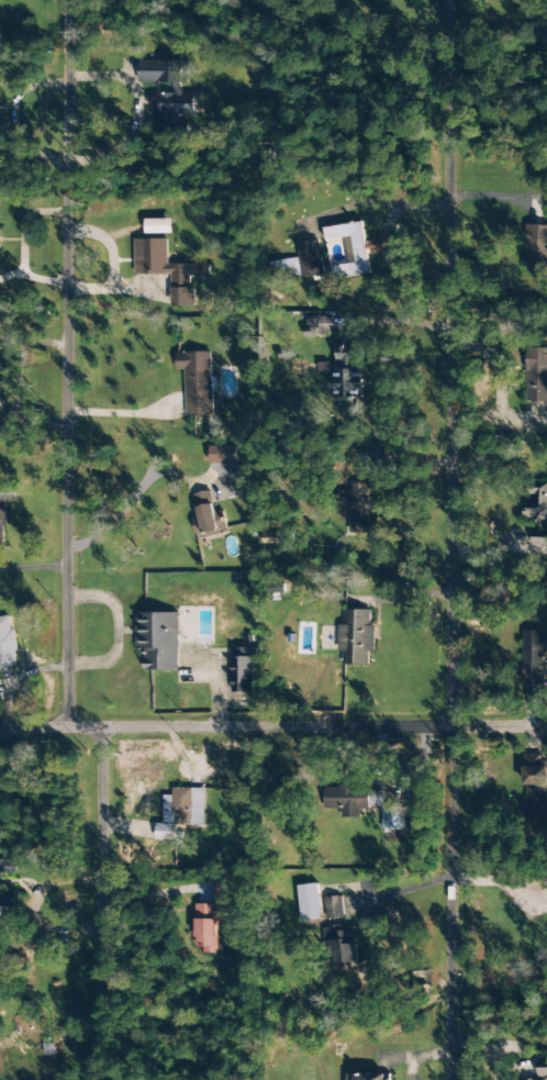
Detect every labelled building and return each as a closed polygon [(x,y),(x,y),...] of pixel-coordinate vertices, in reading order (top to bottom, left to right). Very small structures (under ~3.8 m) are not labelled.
[(184,61),(140,61),(140,83),(173,83),(173,94),(157,94),(156,134),(171,134),(171,130),(188,131),(188,116),(195,116),(195,93),(184,93),(184,61)] [(146,235),(173,234),(172,219),(146,220),(146,235)] [(370,274),(368,254),(393,250),(391,237),(365,241),(363,222),(323,228),(325,241),(345,238),(348,264),(331,267),(333,279),(370,274)] [(525,225),(524,267),(546,268),(546,226),(525,225)] [(135,275),(171,275),(172,307),(193,307),(192,276),(209,276),(209,264),(168,265),(167,239),(134,240),(135,275)] [(272,282),(323,276),(319,241),(297,244),(299,259),(269,262),(272,282)] [(334,335),(334,317),(305,318),(306,336),(334,335)] [(546,402),(546,349),(526,349),(526,403),(546,402)] [(211,352),(176,353),(176,371),(185,370),(187,416),(213,415),(211,352)] [(211,463),(236,464),(237,447),(211,446),(211,463)] [(374,534),(375,498),(370,498),(370,484),(350,483),(350,492),(337,491),(336,515),(349,515),(349,533),(374,534)] [(528,484),(528,498),(526,498),(526,523),(532,523),(532,548),(546,548),(546,484),(528,484)] [(199,516),(192,517),(197,538),(228,530),(223,510),(216,512),(210,490),(193,494),(199,516)] [(338,626),(338,652),(343,652),(343,665),(369,665),(369,653),(374,653),(375,625),(370,625),(370,610),(345,610),(345,626),(338,626)] [(145,671),(178,671),(179,614),(137,613),(136,649),(145,649),(145,671)] [(10,616),(0,618),(0,667),(17,664),(10,616)] [(544,684),(544,631),(521,632),(522,685),(544,684)] [(233,693),(254,692),(253,658),(257,658),(257,648),(232,649),(233,693)] [(541,755),(523,754),(522,814),(546,814),(546,763),(540,763),(541,755)] [(325,787),(324,809),(342,809),(342,818),(360,818),(360,807),(384,808),(384,789),(325,787)] [(173,789),(172,825),(191,826),(191,794),(204,794),(204,790),(173,789)] [(402,830),(402,808),(382,808),(382,829),(402,830)] [(0,860),(0,907),(13,908),(14,893),(3,893),(4,876),(15,876),(16,860),(0,860)] [(215,898),(230,898),(230,878),(215,878),(215,898)] [(301,922),(321,920),(317,884),(298,886),(301,922)] [(344,919),(343,897),(324,897),(325,919),(344,919)] [(217,951),(217,921),(227,921),(227,905),(194,904),(194,951),(217,951)] [(355,930),(343,931),(343,926),(324,927),(326,964),(357,962),(355,930)] [(520,1079),(546,1079),(546,1059),(537,1060),(538,1079),(520,1079)]
